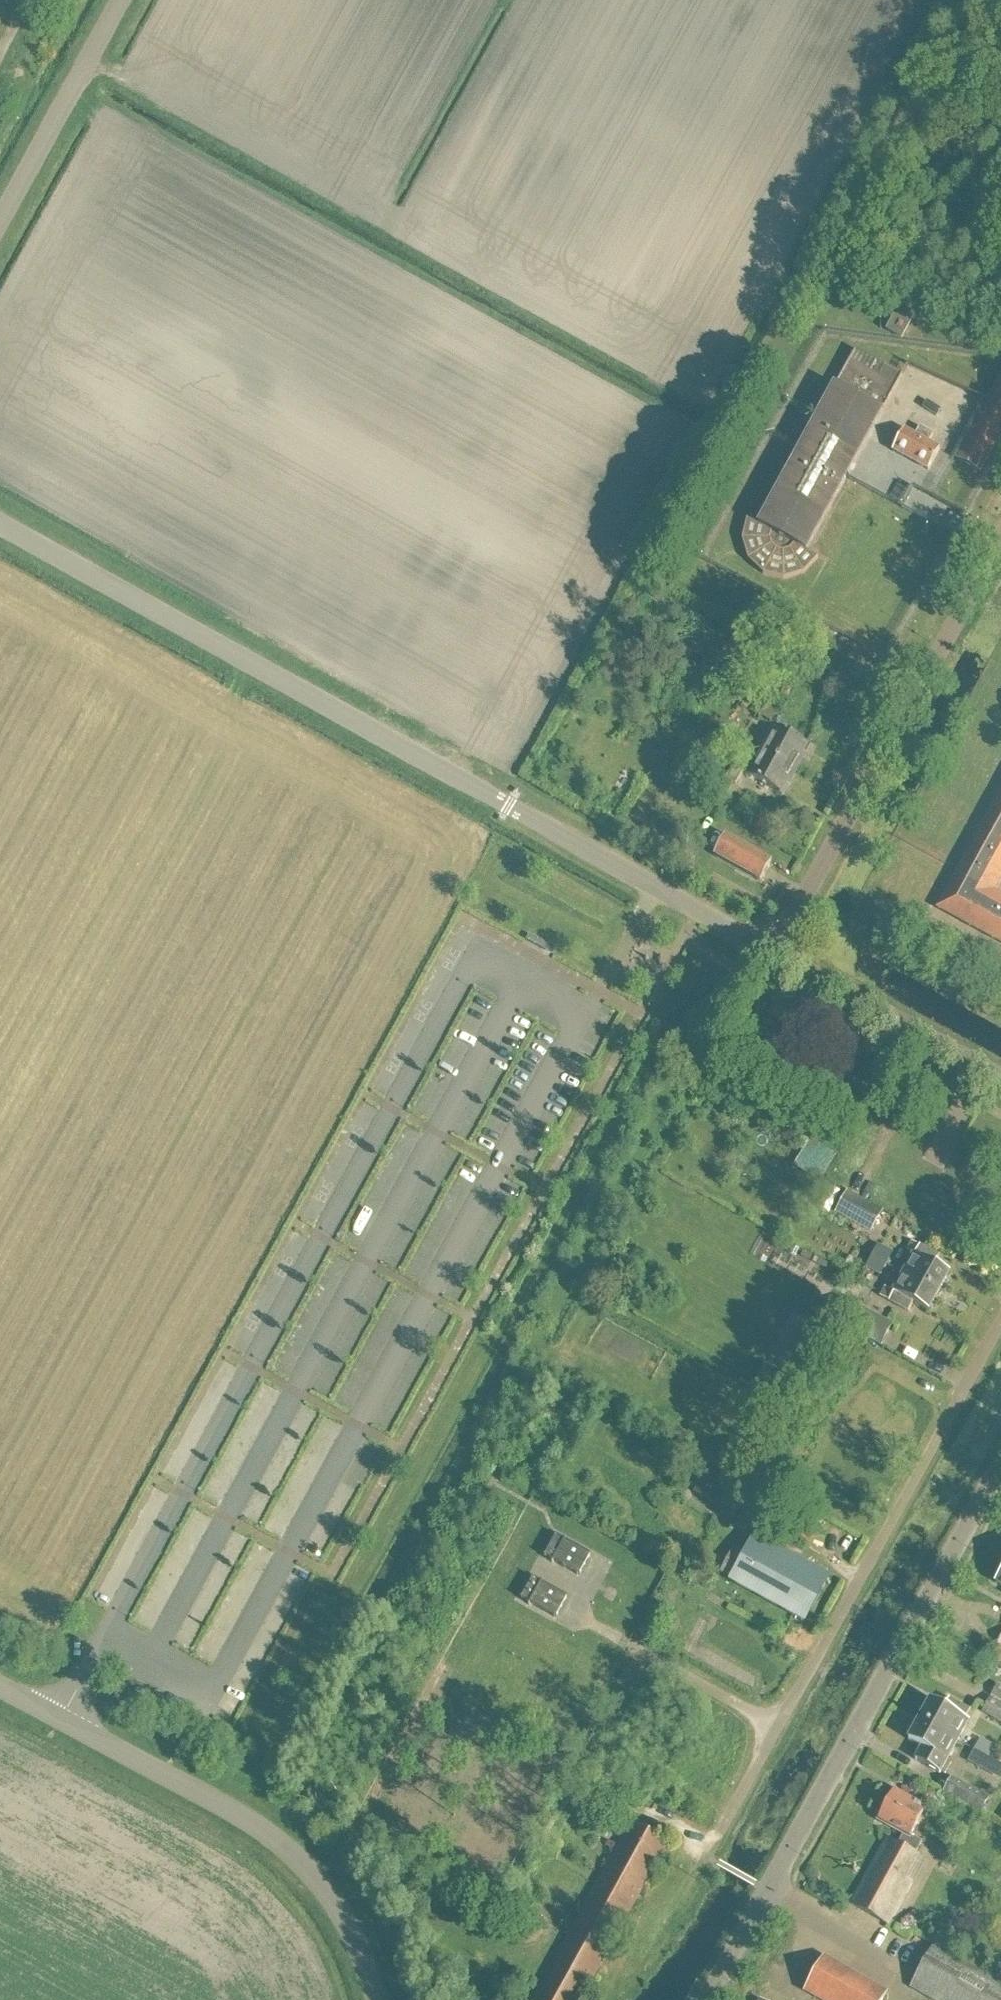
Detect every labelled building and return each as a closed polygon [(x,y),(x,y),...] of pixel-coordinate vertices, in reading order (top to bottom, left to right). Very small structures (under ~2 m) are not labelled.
[(902,340),(917,312),(901,304),(886,331),(902,340)] [(846,479),(902,379),(854,352),(817,421),(799,453),(760,527),(747,521),(743,541),(748,561),(764,576),(783,580),(803,575),(818,559),(806,551),(846,479)] [(1000,435),(1000,378),(987,403),(956,460),(980,474),(1000,435)] [(920,429),(915,438),(905,432),(893,453),(928,472),(939,451),(929,445),(933,437),(920,429)] [(769,726),(775,715),(764,709),(758,720),(769,726)] [(760,752),(797,771),(810,748),(804,745),(772,728),(760,752)] [(788,788),(797,771),(760,752),(747,777),(783,796),(788,788)] [(737,786),(742,774),(732,768),(726,780),(737,786)] [(937,909),(1000,944),(1000,896),(995,892),(1000,881),(1000,793),(937,909)] [(766,873),(772,864),(726,840),(714,858),(760,883),(766,873)] [(851,1015),(848,1020),(854,1024),(857,1018),(851,1015)] [(835,1156),(810,1140),(793,1168),(819,1183),(835,1156)] [(838,1210),(873,1230),(883,1212),(848,1192),(838,1210)] [(892,1253),(877,1245),(875,1248),(865,1243),(854,1262),(866,1268),(872,1258),(885,1265),(892,1253)] [(904,1275),(939,1294),(950,1275),(935,1267),(940,1258),(911,1243),(906,1251),(914,1256),(904,1275)] [(879,1275),(885,1265),(872,1258),(866,1268),(879,1275)] [(929,1314),(939,1294),(904,1275),(893,1294),(883,1289),(879,1297),(909,1314),(914,1306),(929,1314)] [(893,1324),(846,1299),(834,1321),(881,1347),(893,1324)] [(792,1338),(781,1360),(796,1368),(807,1346),(792,1338)] [(579,1576),(590,1555),(557,1537),(545,1557),(579,1576)] [(730,1552),(718,1575),(805,1623),(829,1578),(754,1538),(743,1559),(730,1552)] [(556,1618),(567,1598),(533,1579),(522,1599),(556,1618)] [(1000,1723),(1000,1686),(998,1684),(981,1711),(1000,1723)] [(919,1722),(958,1742),(969,1723),(966,1721),(970,1712),(949,1701),(944,1709),(931,1701),(919,1722)] [(947,1762),(958,1742),(919,1722),(908,1742),(922,1749),(915,1761),(940,1775),(941,1773),(944,1775),(951,1764),(947,1762)] [(975,1752),(989,1759),(994,1748),(980,1741),(975,1752)] [(983,1770),(989,1759),(975,1752),(969,1763),(983,1770)] [(942,1793),(979,1813),(988,1797),(950,1777),(942,1793)] [(887,1840),(851,1905),(889,1926),(925,1860),(915,1856),(922,1843),(911,1837),(926,1809),(894,1792),(878,1821),(905,1836),(899,1847),(887,1840)] [(668,1844),(630,1824),(534,1999),(582,1999),(668,1844)] [(937,1943),(910,1989),(929,1999),(1000,1999),(1000,1978),(937,1943)] [(888,1993),(825,1957),(803,1993),(815,1999),(884,1999),(888,1993)]
